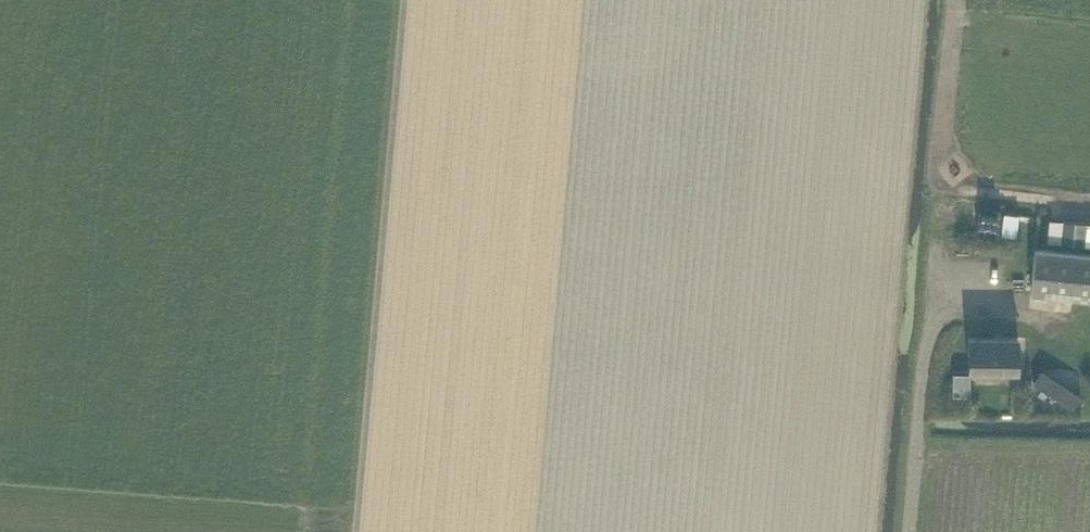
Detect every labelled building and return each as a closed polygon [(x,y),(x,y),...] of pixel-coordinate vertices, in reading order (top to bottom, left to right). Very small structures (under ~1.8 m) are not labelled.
[(1035,245),(1031,288),(1089,294),(1089,250),(1035,245)] [(1018,369),(1018,337),(966,336),(966,369),(1018,369)]
